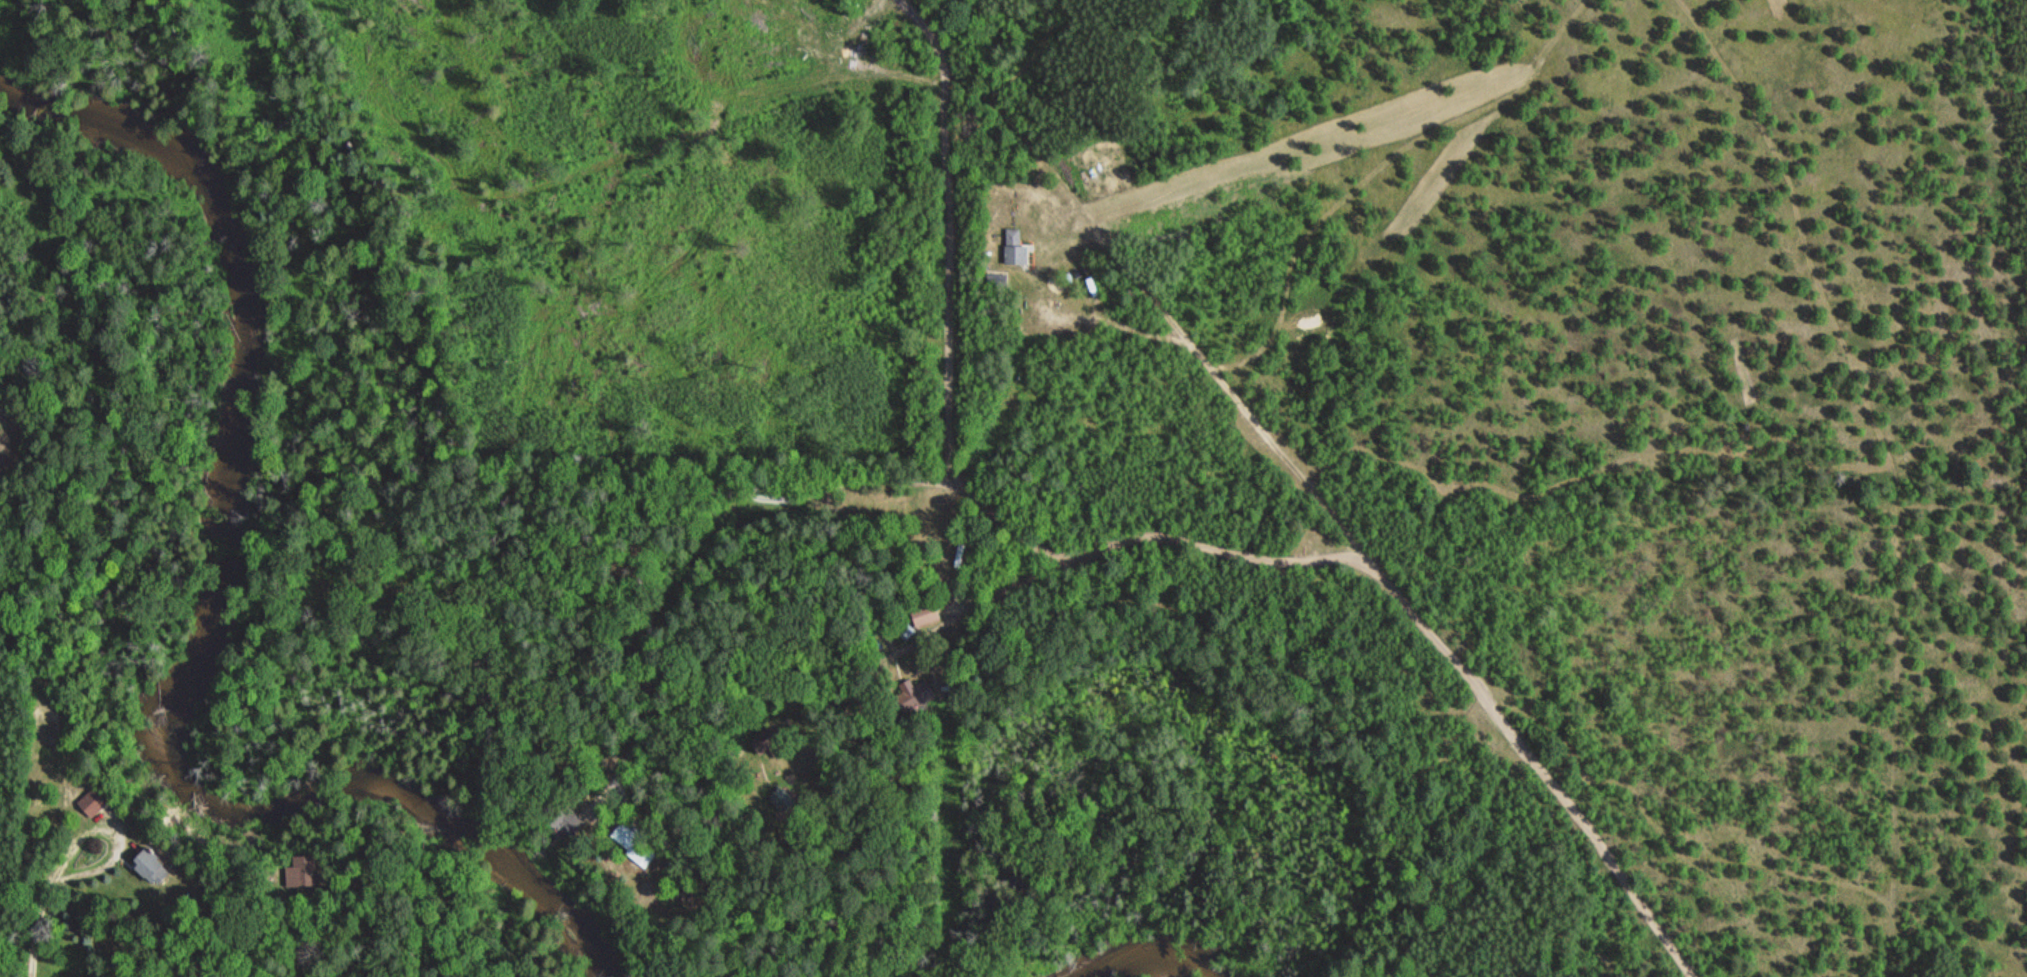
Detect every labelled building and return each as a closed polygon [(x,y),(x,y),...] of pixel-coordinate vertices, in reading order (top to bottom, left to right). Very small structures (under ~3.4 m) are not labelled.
[(1021,246),(1021,229),(1004,229),(1004,265),(1027,265),(1027,246),(1021,246)] [(1007,274),(986,274),(986,287),(1007,287),(1007,274)] [(940,619),(933,598),(907,607),(915,628),(940,619)] [(906,640),(915,630),(907,622),(898,631),(906,640)] [(893,694),(903,712),(934,695),(925,677),(893,694)] [(108,803),(93,787),(78,802),(93,818),(108,803)] [(785,813),(796,800),(781,788),(770,801),(785,813)] [(551,829),(561,824),(567,833),(580,826),(565,798),(541,811),(551,829)] [(657,854),(637,839),(642,832),(624,818),(608,838),(646,868),(657,854)] [(132,856),(150,887),(169,876),(152,845),(132,856)] [(288,866),(288,885),(318,885),(318,855),(294,855),(294,866),(288,866)]
